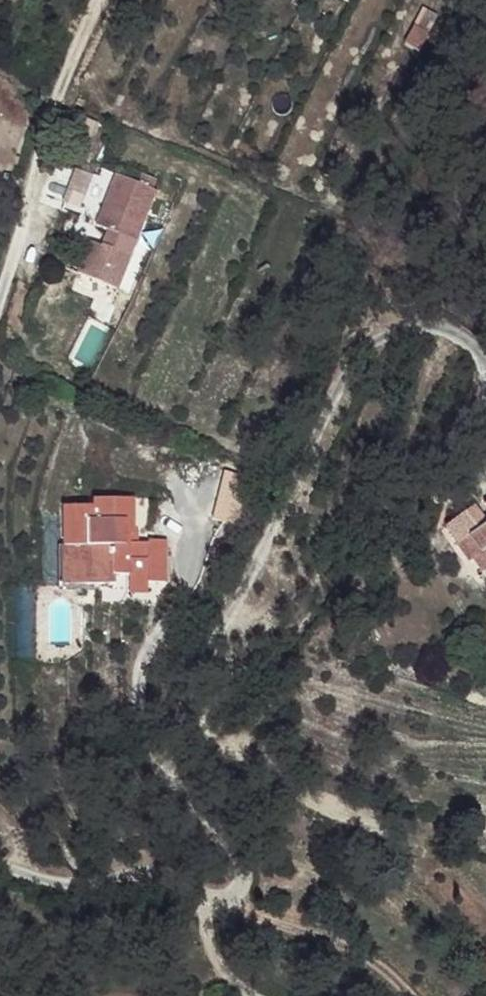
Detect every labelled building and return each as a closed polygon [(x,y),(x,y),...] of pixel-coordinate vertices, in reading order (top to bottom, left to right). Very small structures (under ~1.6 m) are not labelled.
[(351,2),(342,20),(355,26),(364,9),(351,2)] [(83,114),(74,135),(78,136),(93,141),(101,120),(83,114)] [(78,136),(73,150),(91,155),(96,142),(93,141),(78,136)] [(101,175),(79,166),(65,198),(87,208),(101,175)] [(117,173),(104,168),(101,175),(87,208),(85,213),(98,219),(117,173)] [(154,189),(117,173),(98,219),(96,223),(105,227),(99,242),(126,253),(154,189)] [(112,285),(126,253),(99,242),(98,242),(86,237),(73,268),(112,285)] [(240,521),(247,474),(223,471),(216,517),(240,521)] [(95,513),(65,512),(65,552),(64,591),(113,591),(113,584),(126,584),(126,568),(144,568),(144,592),(164,591),(164,548),(145,547),(145,552),(132,552),(126,551),(126,543),(132,544),(134,506),(96,505),(95,513)] [(461,561),(473,580),(477,577),(485,591),(485,544),(461,561)]
